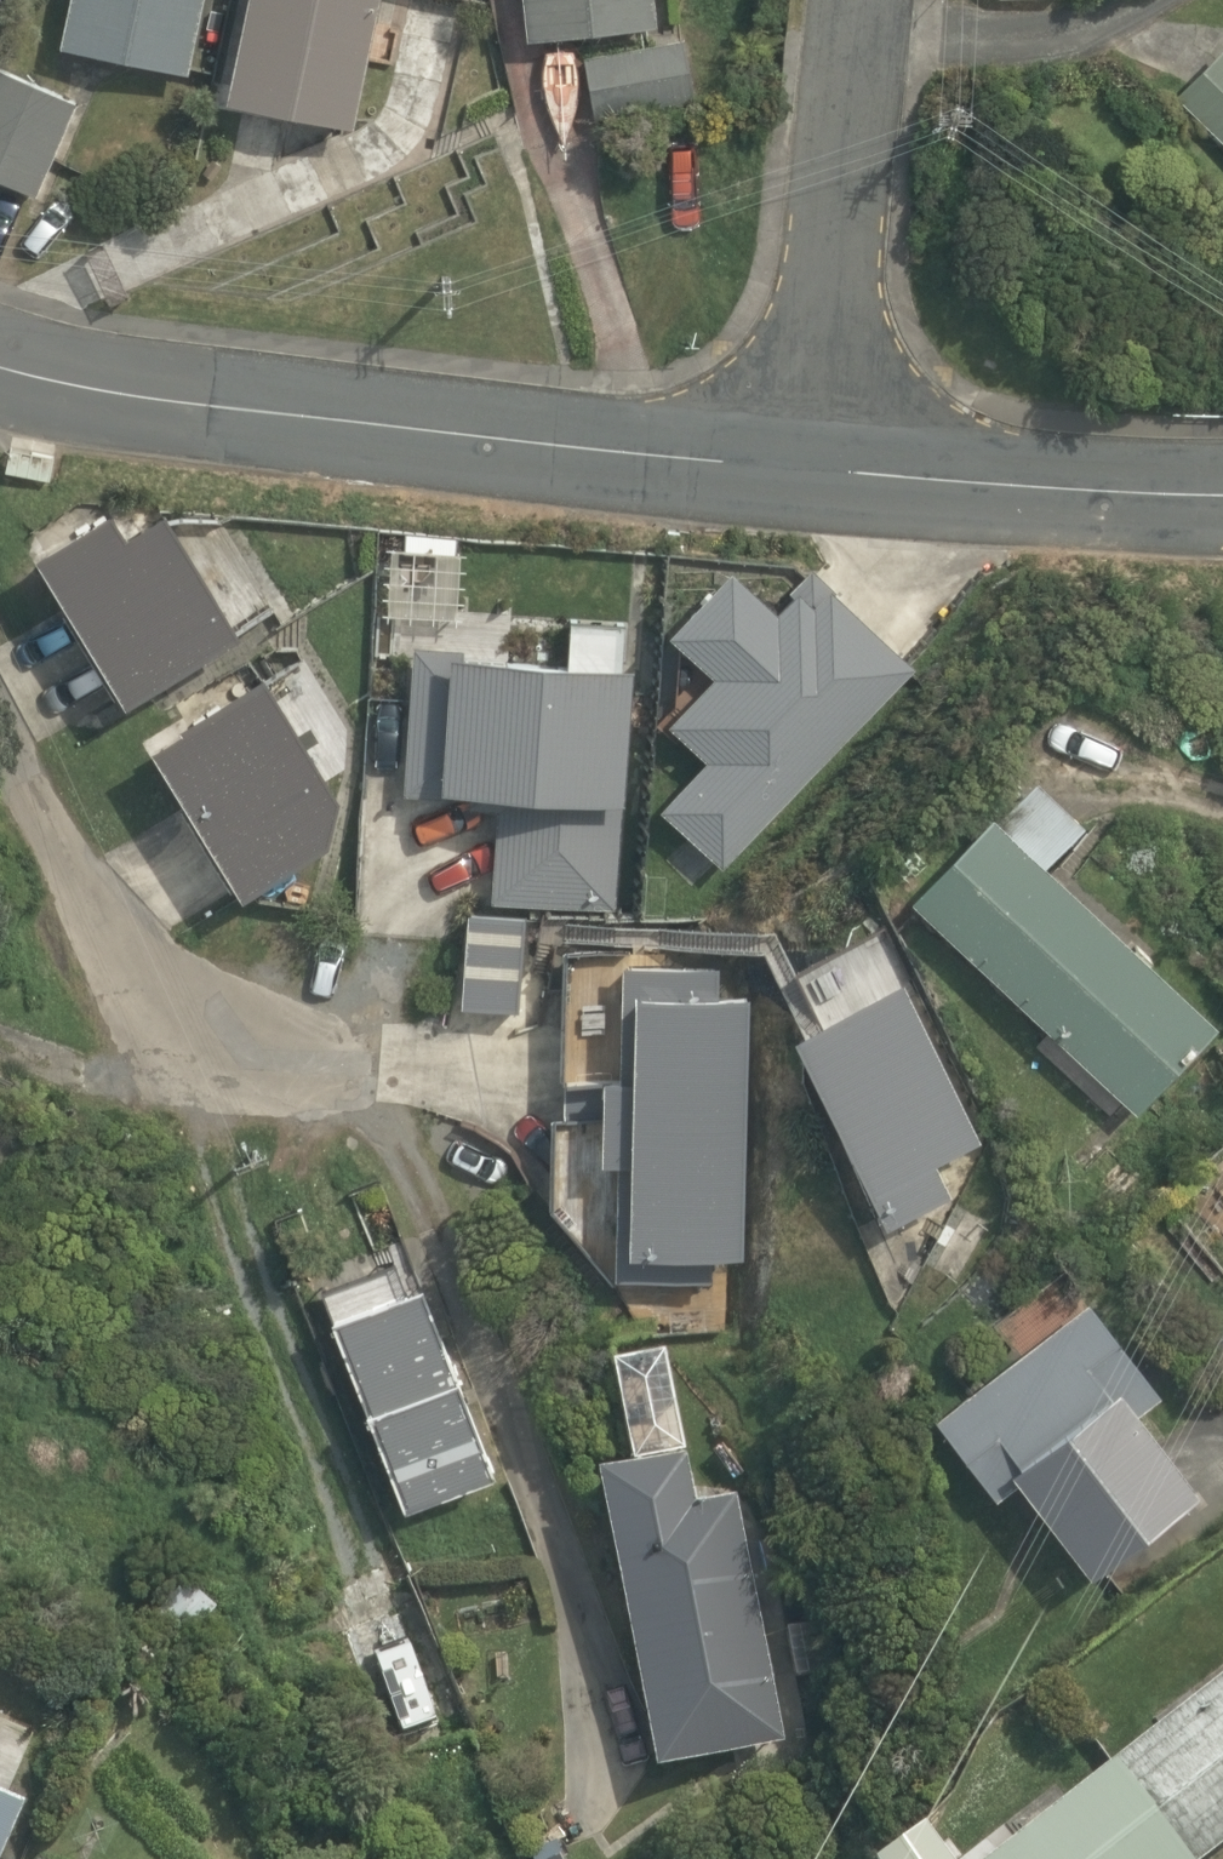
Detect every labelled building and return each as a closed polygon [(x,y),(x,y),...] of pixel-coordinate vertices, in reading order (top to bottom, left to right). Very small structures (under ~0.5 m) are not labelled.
[(64,44),(191,71),(206,0),(73,0),(64,44)] [(231,97),(357,127),(384,0),(252,0),(231,97)] [(530,40),(659,26),(656,0),(526,0),(530,40)] [(685,39),(587,56),(598,124),(696,106),(685,39)] [(1177,95),(1222,140),(1222,49),(1177,95)] [(39,195),(82,99),(0,63),(0,177),(39,195)] [(117,505),(43,548),(130,700),(245,632),(170,506),(132,528),(117,505)] [(663,804),(723,867),(918,666),(836,579),(832,582),(816,568),(780,601),(739,561),(673,626),(718,670),(672,717),(709,756),(663,804)] [(492,900),(617,910),(624,797),(627,798),(636,660),(624,659),(628,619),(572,615),(571,652),(509,647),(512,616),(458,613),(457,642),(416,640),(405,790),(502,798),(492,900)] [(188,723),(158,739),(246,891),(332,840),(344,794),(268,669),(186,719),(188,723)] [(914,896),(1139,1111),(1222,1023),(1222,1019),(1053,862),(1090,826),(1042,781),(1006,816),(997,810),(914,896)] [(529,914),(471,910),(465,1003),(522,1007),(529,914)] [(745,1252),(749,993),(717,993),(718,965),(630,961),(631,947),(568,946),(561,1080),(569,1081),(567,1113),(556,1113),(551,1212),(607,1279),(711,1282),(712,1250),(745,1252)] [(984,1136),(906,979),(797,1030),(889,1223),(953,1190),(938,1159),(984,1136)] [(503,1468),(429,1274),(407,1283),(398,1260),(328,1290),(409,1504),(503,1468)] [(1167,1389),(1093,1297),(939,1412),(1001,1494),(1024,1474),(1097,1569),(1208,1484),(1147,1406),(1167,1389)] [(690,1450),(602,1466),(661,1767),(792,1741),(742,1495),(703,1502),(690,1450)] [(452,1723),(408,1597),(338,1625),(383,1751),(452,1723)] [(1222,1845),(1222,1676),(987,1858),(1204,1858),(1222,1845)] [(31,1800),(0,1787),(0,1858),(6,1858),(31,1800)] [(932,1819),(880,1857),(882,1858),(961,1858),(932,1819)]
